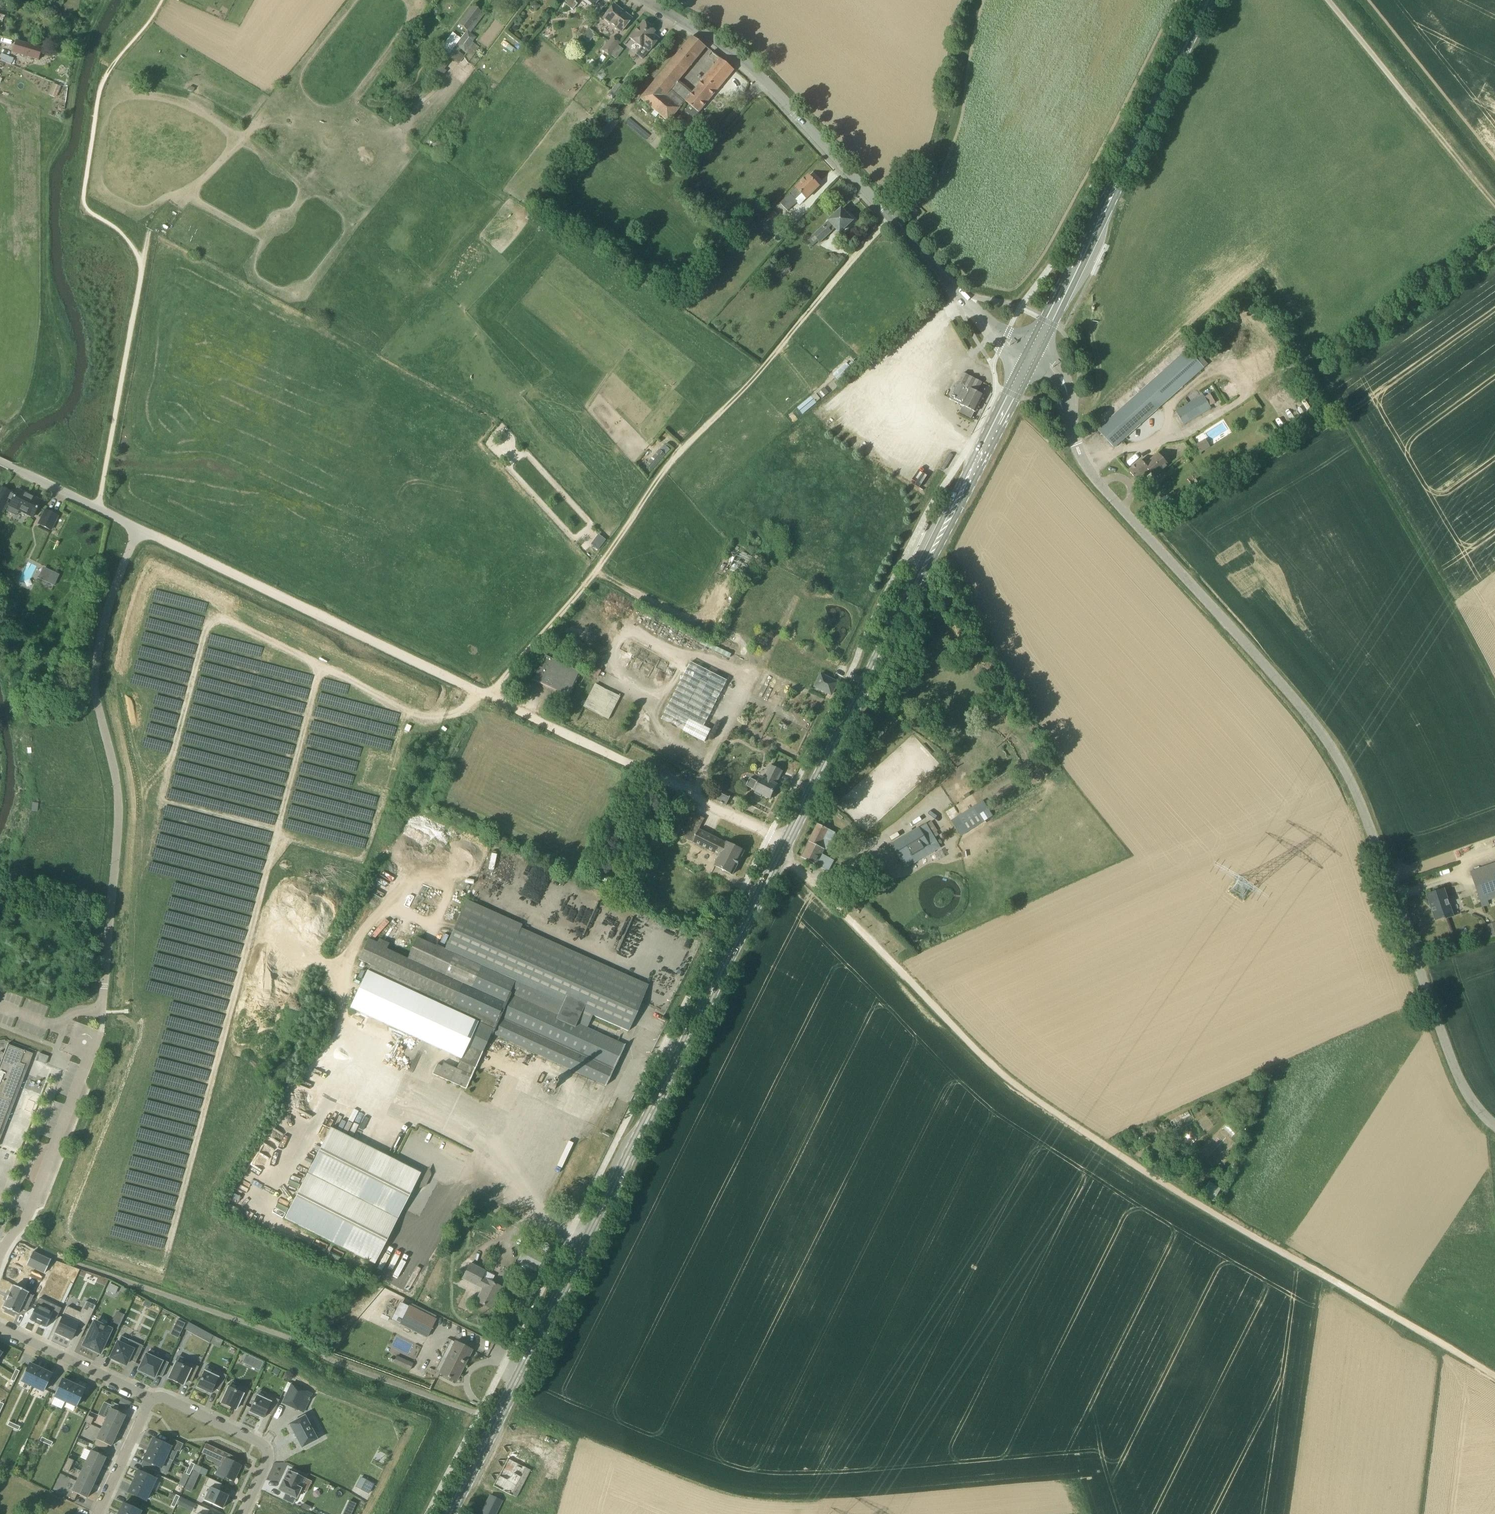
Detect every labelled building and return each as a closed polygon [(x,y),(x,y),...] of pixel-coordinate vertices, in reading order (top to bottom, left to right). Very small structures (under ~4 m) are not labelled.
[(564,3),(572,10),(577,4),(574,2),(576,0),(566,0),(564,3)] [(621,33),(631,19),(613,5),(603,18),(621,33)] [(459,26),(466,32),(481,12),(473,6),(459,26)] [(460,50),(465,54),(473,43),(476,38),(470,33),(484,14),(481,12),(466,32),(461,39),(460,38),(446,57),(440,65),(444,68),(451,58),(457,51),(459,52),(460,50)] [(642,60),(648,52),(659,39),(653,34),(654,32),(642,22),(630,38),(642,47),(636,55),(642,60)] [(589,29),(582,37),(589,42),(594,35),(592,34),(593,32),(589,29)] [(439,51),(446,57),(460,38),(452,33),(439,51)] [(669,122),(686,101),(691,95),(678,84),(707,48),(692,36),(654,84),(642,99),(669,122)] [(602,51),(609,56),(619,43),(612,38),(602,51)] [(40,61),(44,49),(17,41),(14,53),(40,61)] [(12,65),(15,58),(3,54),(0,60),(12,65)] [(721,59),(691,95),(686,101),(690,105),(699,113),(734,70),(721,59)] [(618,82),(611,91),(618,97),(625,87),(618,82)] [(56,98),(60,86),(52,84),(48,95),(56,98)] [(814,181),(809,176),(781,203),(789,210),(797,202),(796,200),(802,194),(807,200),(819,186),(818,185),(819,184),(815,181),(814,181)] [(915,208),(911,212),(915,216),(919,212),(915,208)] [(773,222),(779,215),(773,210),(767,217),(773,222)] [(842,210),(812,238),(808,241),(813,246),(819,241),(821,243),(832,232),(829,230),(833,226),(840,233),(853,221),(852,220),(852,218),(849,215),(847,216),(842,210)] [(535,211),(531,219),(534,220),(543,226),(545,221),(547,218),(535,211)] [(928,319),(932,316),(927,310),(924,314),(928,319)] [(1114,448),(1203,367),(1187,349),(1098,430),(1114,448)] [(836,377),(842,368),(838,366),(833,374),(836,377)] [(958,383),(950,400),(963,406),(959,414),(971,420),(975,412),(976,413),(984,396),(978,392),(982,383),(963,373),(958,383)] [(1205,397),(1209,405),(1214,403),(1209,394),(1205,397)] [(1183,426),(1211,410),(1203,395),(1175,412),(1183,426)] [(809,396),(797,408),(802,414),(815,402),(809,396)] [(1200,441),(1196,444),(1200,452),(1205,449),(1200,441)] [(1169,466),(1158,454),(1145,465),(1141,461),(1129,471),(1138,482),(1150,472),(1155,478),(1169,466)] [(38,501),(14,490),(7,505),(31,517),(38,501)] [(43,510),(36,524),(48,530),(55,516),(43,510)] [(598,534),(590,544),(598,549),(606,540),(598,534)] [(50,572),(46,581),(52,584),(56,574),(50,572)] [(1,618),(0,629),(12,629),(12,619),(1,618)] [(569,697),(581,672),(546,655),(534,680),(569,697)] [(727,681),(691,662),(668,708),(689,719),(683,731),(705,742),(711,730),(704,726),(727,681)] [(598,678),(602,670),(591,665),(587,673),(598,678)] [(832,695),(838,683),(821,675),(816,687),(832,695)] [(609,719),(620,695),(594,684),(583,707),(609,719)] [(776,785),(782,772),(772,766),(766,780),(761,778),(759,782),(750,778),(746,786),(771,799),(777,786),(776,785)] [(714,790),(711,796),(727,804),(730,798),(714,790)] [(951,820),(961,835),(983,821),(973,806),(951,820)] [(694,813),(687,826),(682,823),(677,832),(682,835),(681,838),(719,856),(714,866),(733,875),(745,851),(700,829),(705,819),(694,813)] [(926,823),(890,844),(905,869),(941,848),(926,823)] [(817,865),(825,849),(824,849),(827,842),(825,841),(831,830),(818,824),(801,857),(817,865)] [(1489,905),(1488,901),(1494,899),(1494,862),(1469,871),(1482,908),(1489,905)] [(1444,920),(1453,916),(1444,889),(1427,895),(1436,921),(1443,918),(1444,920)] [(628,1031),(648,985),(561,947),(520,929),(522,925),(466,901),(445,949),(536,990),(563,1002),(591,1015),(628,1031)] [(586,1027),(591,1015),(563,1002),(557,1014),(530,1002),(536,990),(445,949),(417,938),(407,959),(386,949),(389,944),(379,939),(377,943),(368,939),(359,960),(371,965),(353,1008),(461,1059),(456,1069),(443,1063),(441,1066),(437,1064),(432,1074),(466,1089),(486,1043),(490,1033),(500,1037),(564,1067),(605,1086),(624,1045),(586,1027)] [(33,1054),(25,1051),(25,1050),(24,1050),(24,1051),(8,1045),(8,1044),(4,1054),(3,1053),(1,1052),(0,1052),(0,1060),(1,1060),(0,1064),(0,1130),(25,1065),(28,1066),(33,1054)] [(351,1120),(361,1125),(367,1114),(357,1109),(351,1120)] [(420,1174),(330,1128),(284,1218),(374,1264),(420,1174)] [(547,1184),(554,1186),(565,1161),(558,1159),(547,1184)] [(237,1183),(248,1188),(254,1176),(242,1171),(237,1183)] [(1215,1196),(1219,1188),(1211,1184),(1207,1192),(1215,1196)] [(238,1203),(241,1197),(232,1192),(228,1198),(238,1203)] [(30,1251),(24,1264),(42,1273),(48,1260),(30,1251)] [(537,1270),(541,1257),(531,1254),(530,1257),(526,1255),(526,1254),(519,1252),(516,1261),(531,1266),(530,1268),(537,1270)] [(491,1309),(501,1287),(481,1277),(484,1272),(469,1264),(461,1281),(481,1291),(476,1301),(491,1309)] [(107,1283),(105,1290),(114,1292),(116,1285),(107,1283)] [(20,1309),(26,1312),(34,1296),(14,1286),(11,1294),(10,1294),(7,1300),(8,1300),(4,1308),(7,1309),(6,1312),(14,1316),(15,1313),(18,1315),(20,1309)] [(377,1318),(386,1318),(386,1299),(377,1299),(377,1318)] [(145,1300),(143,1306),(149,1309),(152,1303),(145,1300)] [(84,1331),(96,1306),(86,1301),(81,1312),(68,1306),(56,1332),(71,1340),(77,1328),(84,1331)] [(37,1305),(29,1320),(46,1328),(51,1317),(56,1319),(61,1308),(50,1303),(46,1310),(37,1305)] [(436,1319),(409,1306),(399,1325),(427,1338),(436,1319)] [(124,1316),(117,1313),(111,1325),(118,1328),(118,1329),(125,1315),(124,1315),(124,1316)] [(183,1329),(209,1341),(212,1334),(186,1322),(183,1329)] [(106,1339),(110,1330),(95,1323),(91,1330),(89,1330),(86,1337),(88,1338),(84,1345),(92,1349),(91,1351),(97,1354),(98,1352),(99,1353),(103,1344),(104,1344),(106,1339)] [(214,1337),(210,1344),(219,1348),(222,1341),(214,1337)] [(135,1363),(143,1346),(129,1339),(126,1346),(117,1342),(110,1358),(121,1363),(121,1361),(126,1364),(128,1360),(135,1363)] [(456,1382),(472,1351),(455,1342),(439,1373),(456,1382)] [(146,1354),(138,1371),(154,1378),(156,1375),(162,1378),(169,1363),(163,1360),(162,1362),(146,1354)] [(392,1362),(409,1369),(412,1362),(394,1355),(392,1362)] [(257,1360),(253,1368),(259,1371),(263,1363),(257,1360)] [(199,1367),(185,1361),(183,1366),(176,1363),(172,1371),(170,1370),(167,1377),(169,1378),(168,1378),(183,1385),(185,1380),(191,1383),(196,1373),(199,1367)] [(32,1386),(40,1369),(29,1364),(21,1381),(32,1386)] [(51,1374),(40,1369),(32,1386),(43,1391),(51,1374)] [(227,1375),(213,1369),(211,1375),(204,1371),(196,1387),(198,1388),(197,1389),(203,1392),(204,1390),(211,1394),(213,1388),(219,1391),(227,1375)] [(65,1402),(73,1384),(62,1379),(54,1397),(65,1402)] [(73,1384),(65,1402),(75,1407),(84,1389),(73,1384)] [(298,1410),(307,1391),(291,1384),(282,1403),(298,1410)] [(251,1391),(238,1385),(235,1391),(228,1387),(224,1396),(223,1395),(220,1401),(221,1402),(221,1403),(235,1410),(238,1404),(244,1407),(251,1391)] [(279,1400),(266,1394),(263,1399),(256,1396),(249,1412),(250,1412),(249,1414),(255,1417),(256,1415),(263,1418),(266,1413),(272,1416),(279,1400)] [(124,1399),(121,1406),(127,1409),(131,1402),(130,1402),(124,1399)] [(113,1403),(106,1419),(120,1426),(125,1416),(116,1411),(119,1405),(113,1403)] [(88,1416),(85,1422),(91,1424),(94,1418),(88,1416)] [(309,1424),(304,1416),(289,1424),(301,1448),(317,1440),(313,1432),(315,1431),(316,1429),(316,1426),(315,1424),(313,1423),(311,1423),(309,1424)] [(120,1426),(106,1419),(101,1429),(116,1436),(120,1426)] [(101,1429),(93,1445),(99,1448),(105,1451),(108,1445),(111,1447),(116,1436),(101,1429)] [(148,1449),(166,1457),(171,1446),(180,1451),(183,1443),(171,1437),(167,1445),(153,1438),(148,1449)] [(99,1448),(93,1445),(86,1461),(101,1468),(106,1457),(97,1453),(99,1448)] [(236,1458),(210,1446),(206,1455),(228,1466),(225,1471),(224,1470),(221,1477),(228,1480),(228,1479),(237,1483),(244,1468),(234,1463),(236,1458)] [(166,1457),(148,1449),(143,1460),(161,1468),(166,1457)] [(68,1458),(66,1464),(71,1466),(74,1461),(68,1458)] [(499,1476),(493,1486),(511,1496),(511,1495),(516,1498),(530,1470),(524,1467),(508,1459),(499,1476)] [(86,1461),(81,1471),(96,1478),(101,1468),(86,1461)] [(71,1466),(66,1464),(63,1469),(69,1472),(71,1466)] [(195,1471),(205,1476),(207,1471),(197,1466),(195,1471)] [(133,1481),(151,1489),(156,1479),(138,1470),(133,1481)] [(292,1472),(291,1472),(291,1471),(289,1471),(285,1481),(284,1481),(280,1491),(298,1498),(302,1488),(301,1488),(305,1477),(297,1474),(298,1472),(293,1470),(292,1472)] [(96,1478),(81,1471),(77,1481),(92,1488),(96,1478)] [(184,1473),(179,1483),(184,1485),(189,1475),(186,1474),(184,1473)] [(211,1489),(206,1501),(224,1510),(230,1497),(220,1492),(224,1485),(212,1480),(209,1488),(211,1489)] [(366,1480),(362,1489),(370,1493),(375,1484),(366,1480)] [(87,1498),(92,1488),(77,1481),(69,1497),(75,1500),(77,1494),(87,1498)] [(146,1500),(151,1489),(133,1481),(128,1492),(146,1500)] [(502,1501),(491,1495),(481,1513),(495,1513),(502,1501)] [(119,1513),(139,1513),(140,1511),(123,1503),(118,1513),(119,1513)]
